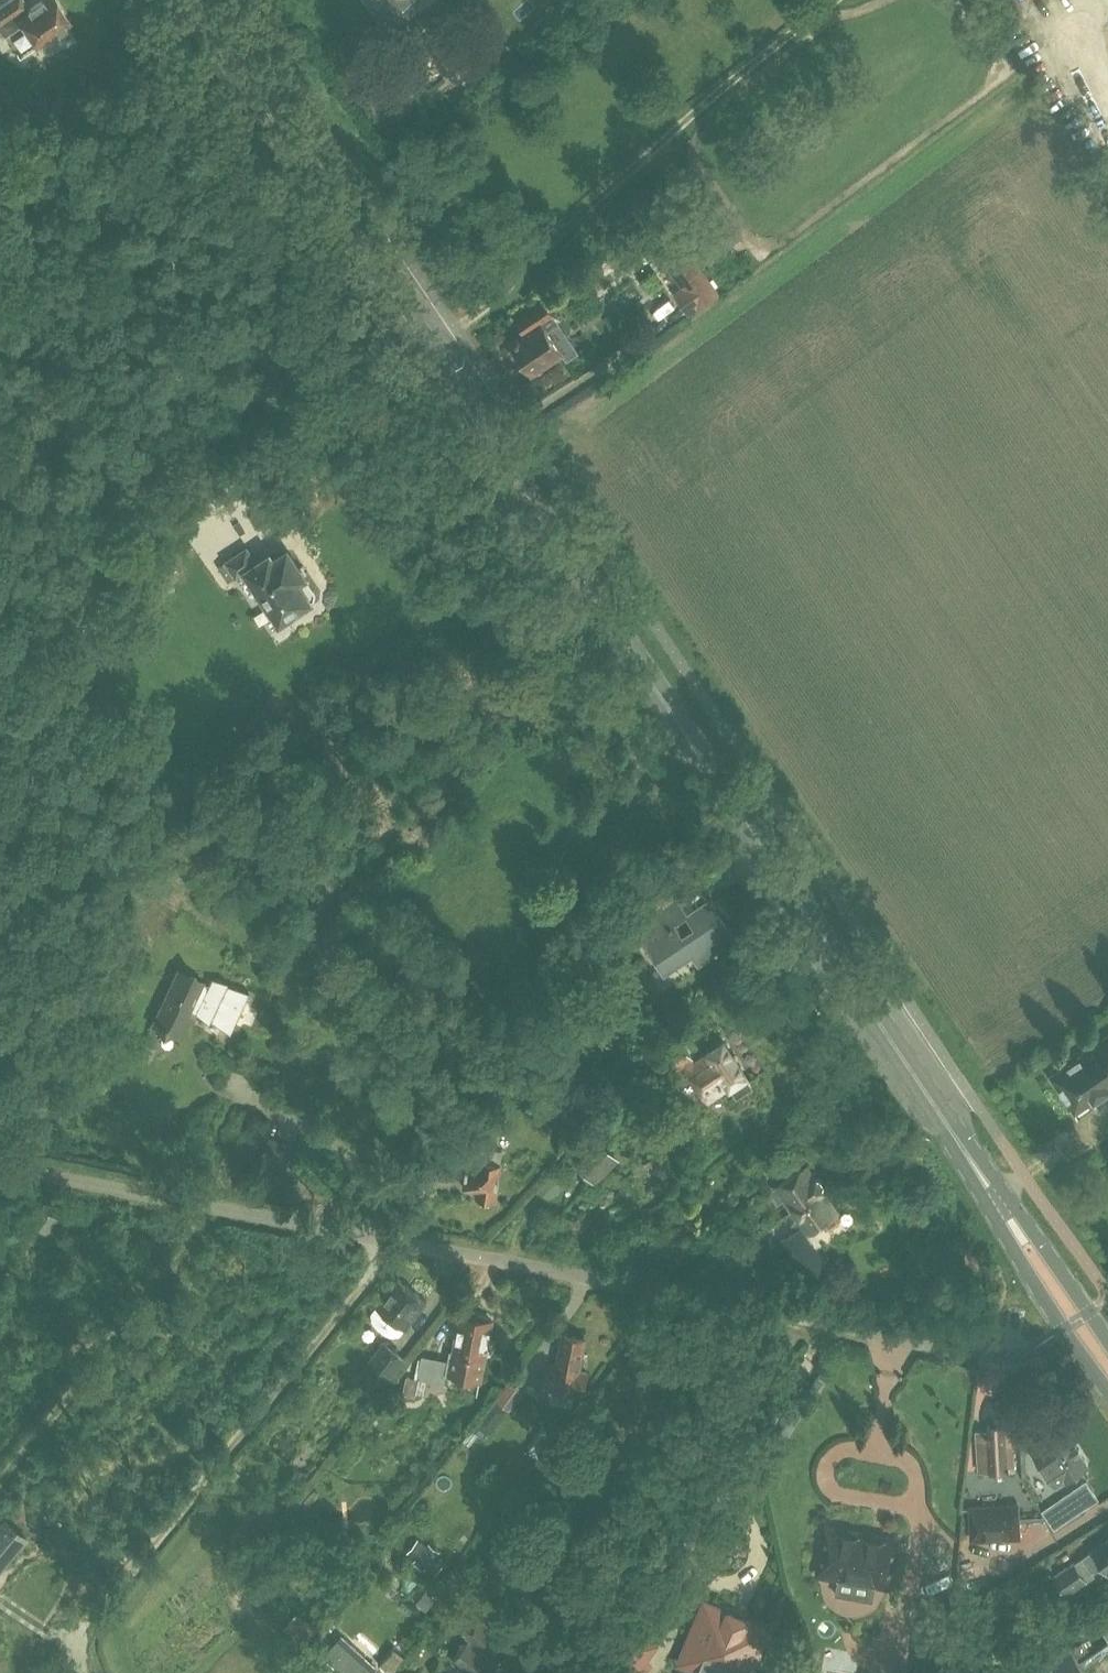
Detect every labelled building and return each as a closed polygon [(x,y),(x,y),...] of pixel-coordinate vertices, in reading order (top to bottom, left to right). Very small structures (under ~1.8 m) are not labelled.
[(37,45),(70,22),(55,0),(43,0),(29,9),(23,0),(7,0),(0,5),(0,31),(4,36),(22,24),(37,45)] [(385,13),(403,0),(377,0),(385,13)] [(674,292),(690,315),(698,309),(699,310),(722,294),(684,241),(661,257),(682,287),(674,292)] [(539,317),(528,325),(530,329),(510,342),(514,347),(510,349),(519,363),(523,360),(532,373),(563,352),(549,330),(560,323),(545,300),(533,308),(539,317)] [(246,569),(280,621),(315,599),(315,591),(288,549),(273,558),(270,554),(258,562),(248,546),(219,565),(229,580),(246,569)] [(628,915),(666,972),(693,954),(699,962),(735,937),(710,899),(686,915),(669,888),(628,915)] [(153,1024),(178,1037),(190,1010),(196,1012),(209,1023),(211,1018),(230,1032),(250,991),(226,985),(228,981),(212,978),(209,985),(178,969),(153,1024)] [(104,1007),(115,1013),(124,998),(113,991),(104,1007)] [(1075,1110),(1107,1089),(1107,1039),(1052,1075),(1075,1110)] [(684,1065),(708,1102),(731,1087),(738,1097),(754,1087),(747,1077),(724,1041),(701,1055),(703,1058),(694,1064),(690,1058),(691,1058),(681,1042),(656,1058),(667,1076),(684,1065)] [(574,1161),(597,1184),(621,1159),(598,1136),(574,1161)] [(477,1194),(497,1197),(498,1189),(497,1189),(501,1163),(500,1163),(502,1150),(471,1145),(469,1158),(468,1158),(464,1184),(478,1186),(477,1194)] [(742,1150),(729,1161),(734,1167),(746,1155),(742,1150)] [(785,1198),(794,1211),(824,1191),(823,1189),(824,1189),(825,1184),(821,1179),(817,1178),(816,1179),(807,1166),(770,1192),(778,1203),(785,1198)] [(791,1225),(800,1238),(823,1223),(826,1228),(831,1228),(838,1223),(841,1219),(837,1213),(838,1212),(824,1191),(794,1211),(800,1219),(791,1225)] [(654,1214),(662,1226),(689,1208),(681,1196),(654,1214)] [(28,1221),(47,1232),(58,1215),(39,1203),(28,1221)] [(568,1228),(579,1238),(593,1225),(582,1214),(568,1228)] [(731,1279),(725,1269),(716,1275),(722,1284),(731,1279)] [(386,1332),(393,1335),(400,1334),(427,1300),(398,1278),(376,1306),(377,1306),(373,1312),(374,1321),(379,1327),(386,1332)] [(418,1378),(444,1383),(446,1372),(480,1379),(485,1353),(491,1351),(493,1341),(489,1338),(492,1320),(491,1320),(485,1315),(480,1314),(473,1316),(462,1314),(455,1349),(450,1350),(448,1360),(422,1355),(418,1377),(418,1378)] [(545,1386),(587,1393),(590,1372),(580,1370),(586,1338),(563,1334),(558,1363),(549,1362),(545,1386)] [(360,1379),(378,1394),(406,1358),(384,1340),(366,1364),(356,1377),(360,1379)] [(497,1400),(511,1409),(530,1382),(515,1373),(497,1400)] [(418,1378),(418,1377),(406,1375),(403,1394),(414,1397),(418,1378)] [(531,1423),(547,1400),(529,1388),(513,1411),(531,1423)] [(443,1414),(448,1398),(437,1395),(432,1411),(443,1414)] [(479,1426),(492,1435),(509,1410),(496,1401),(479,1426)] [(977,1431),(979,1470),(1014,1468),(1013,1445),(1006,1445),(1005,1425),(988,1425),(988,1431),(977,1431)] [(539,1458),(555,1437),(544,1429),(529,1450),(539,1458)] [(1033,1451),(1055,1485),(1065,1478),(1065,1479),(1088,1464),(1065,1429),(1042,1444),(1043,1445),(1033,1451)] [(1042,1514),(1055,1533),(1100,1502),(1087,1484),(1042,1514)] [(1019,1503),(970,1505),(972,1546),(1021,1543),(1019,1503)] [(1,1567),(26,1538),(5,1520),(0,1526),(0,1567),(1,1567)] [(820,1572),(889,1583),(896,1539),(827,1528),(820,1572)] [(408,1553),(437,1575),(448,1560),(440,1555),(442,1552),(430,1543),(428,1545),(419,1539),(408,1553)] [(1066,1592),(1094,1575),(1092,1571),(1103,1564),(1107,1572),(1107,1541),(1055,1575),(1066,1592)] [(984,1601),(997,1624),(1016,1613),(1012,1605),(1002,1590),(984,1601)] [(428,1610),(437,1599),(427,1591),(418,1602),(428,1610)] [(839,1629),(901,1626),(899,1592),(837,1595),(839,1629)] [(692,1672),(753,1672),(774,1624),(703,1594),(672,1665),(692,1672)] [(499,1664),(483,1652),(498,1637),(478,1617),(463,1631),(470,1638),(454,1660),(465,1669),(461,1672),(493,1672),(499,1664)] [(291,1642),(303,1650),(319,1627),(307,1619),(291,1642)] [(607,1672),(647,1672),(654,1663),(648,1659),(659,1644),(630,1624),(603,1663),(606,1665),(603,1670),(607,1672)] [(342,1672),(371,1672),(374,1670),(338,1637),(323,1655),(342,1672)] [(1085,1669),(1107,1654),(1107,1638),(1091,1649),(1085,1640),(1075,1647),(1074,1646),(1032,1672),(1088,1672),(1085,1669)]
